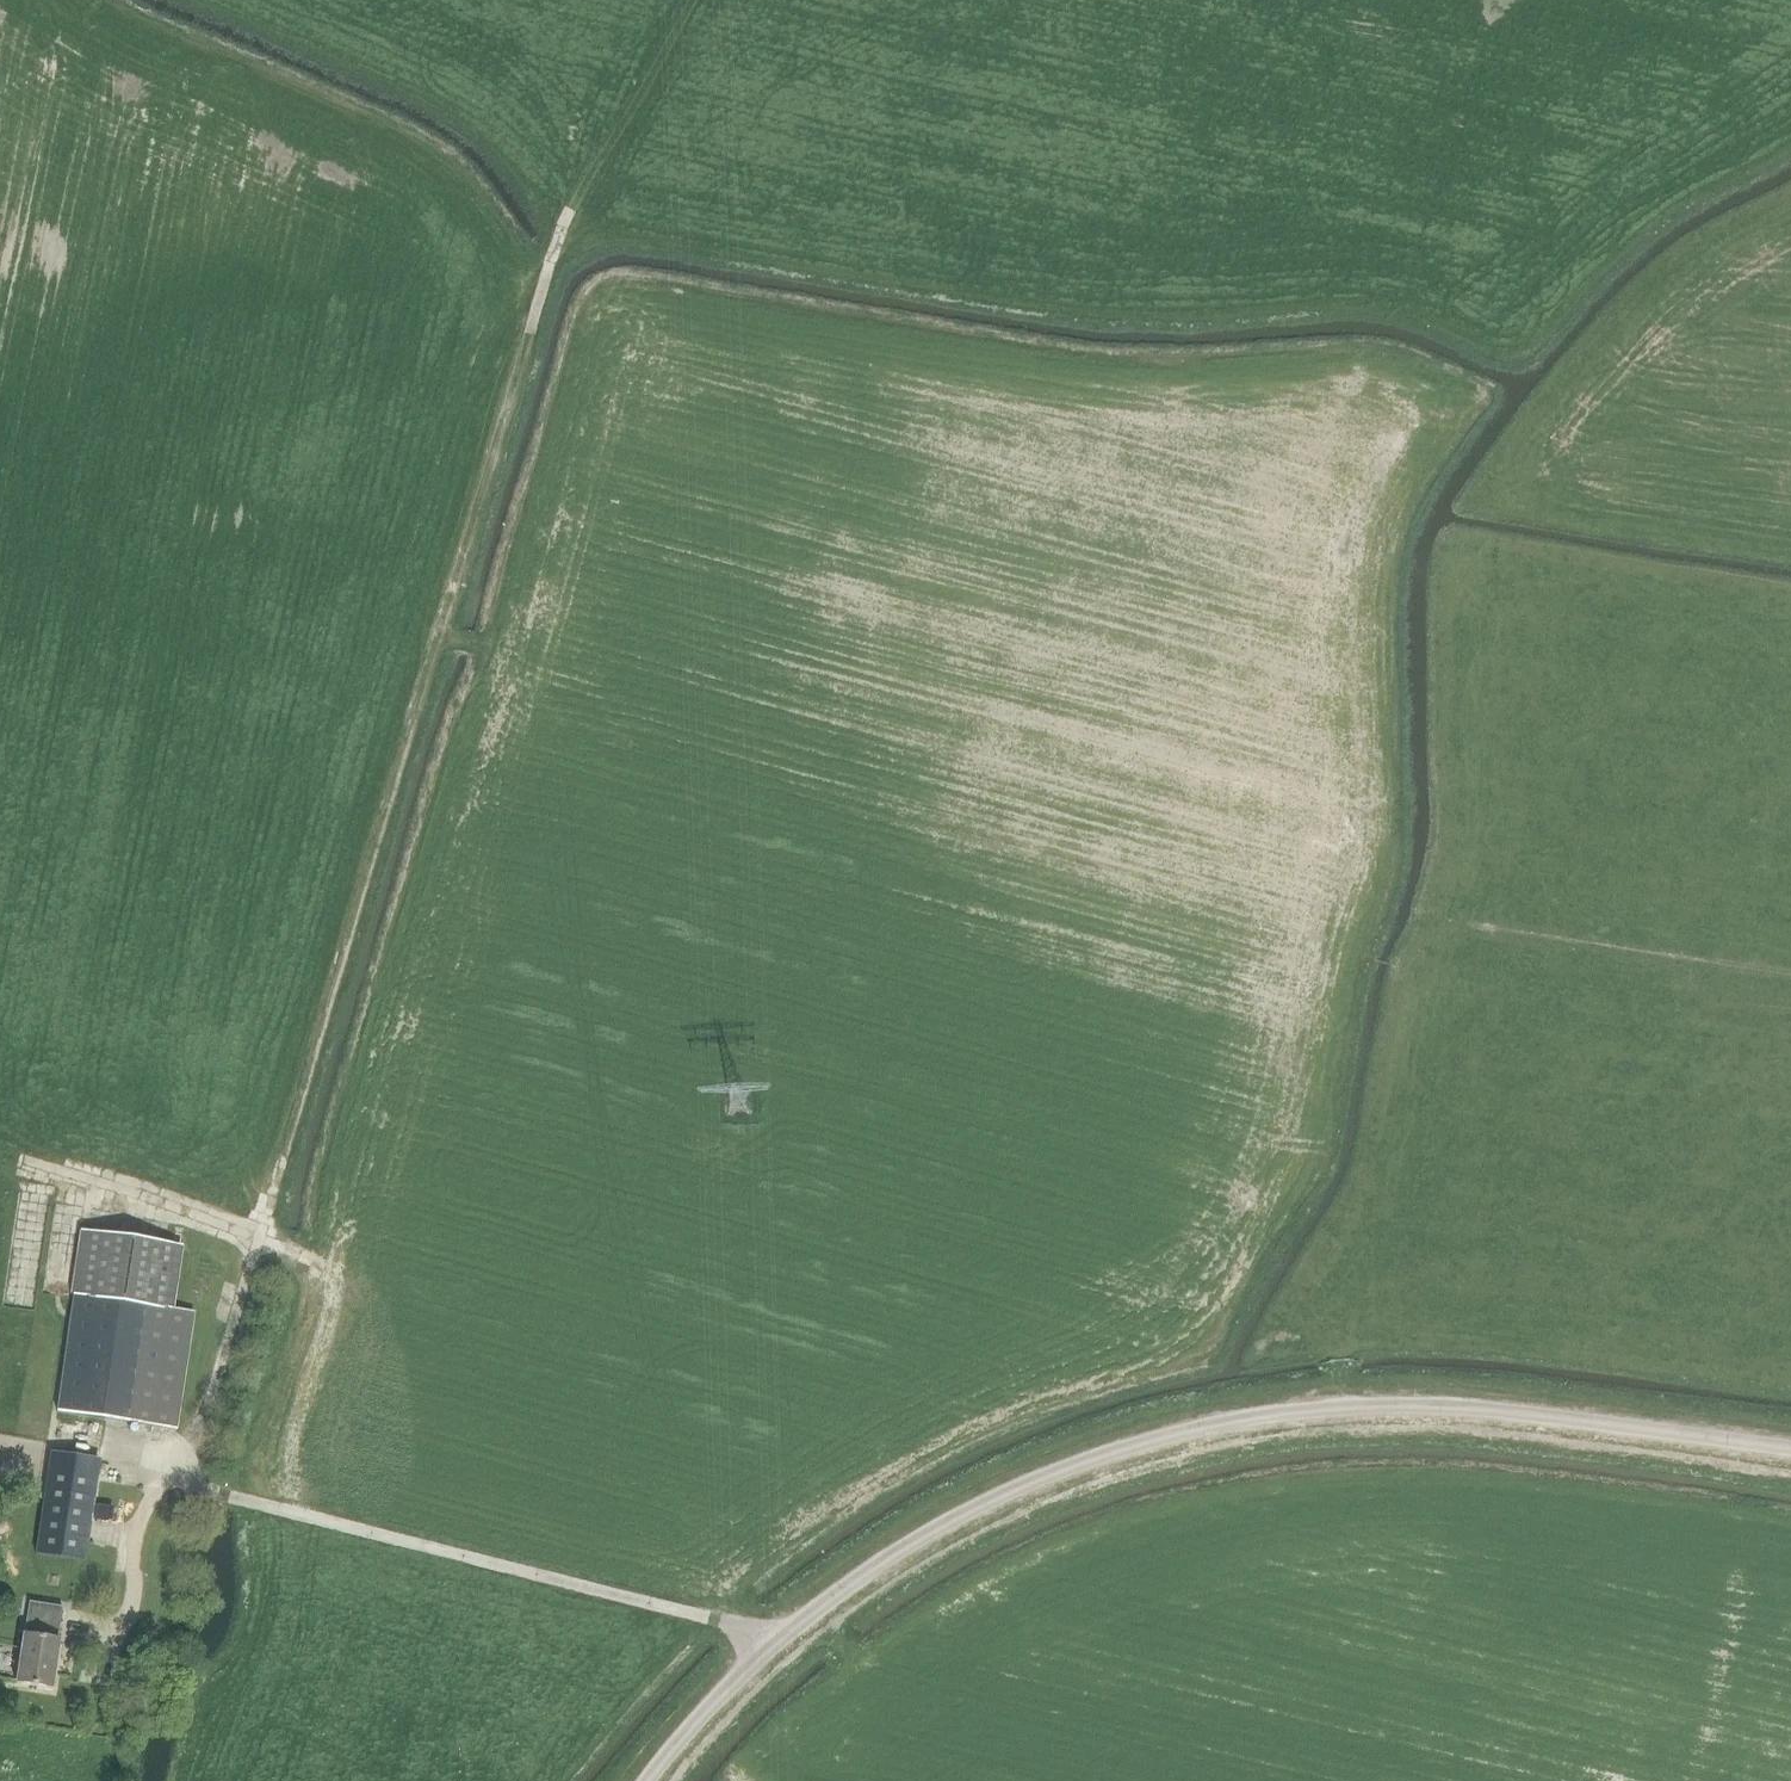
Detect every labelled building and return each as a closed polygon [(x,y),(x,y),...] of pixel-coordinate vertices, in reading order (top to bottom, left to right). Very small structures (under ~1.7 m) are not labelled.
[(56,1413),(103,1420),(144,1426),(178,1431),(195,1312),(174,1309),(183,1246),(83,1231),(73,1294),(56,1413)] [(97,1460),(50,1453),(35,1555),(82,1562),(97,1460)] [(51,1689),(58,1641),(57,1640),(62,1607),(29,1603),(23,1635),(15,1684),(51,1689)]
